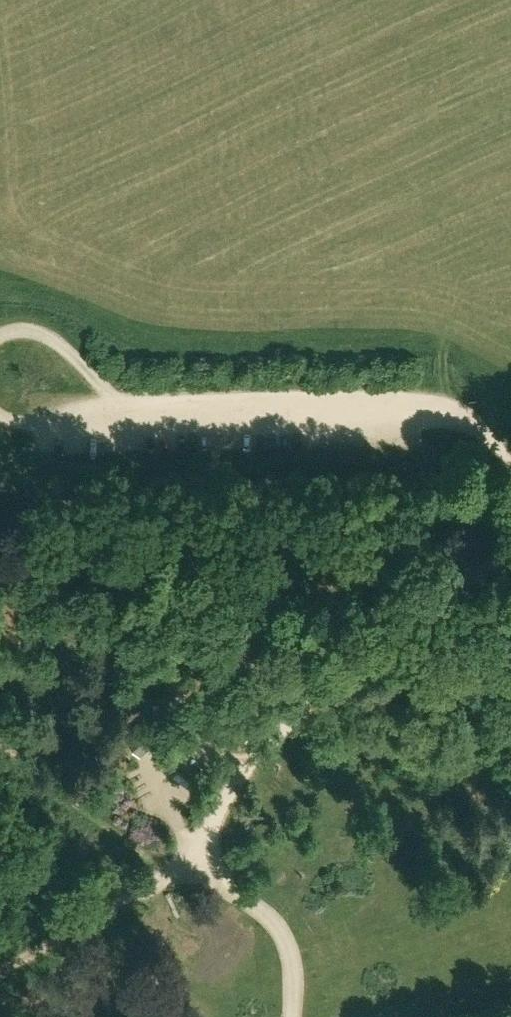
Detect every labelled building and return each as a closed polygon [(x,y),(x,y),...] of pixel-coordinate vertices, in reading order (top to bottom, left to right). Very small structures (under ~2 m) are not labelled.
[(168,723),(154,708),(125,736),(139,751),(168,723)]
